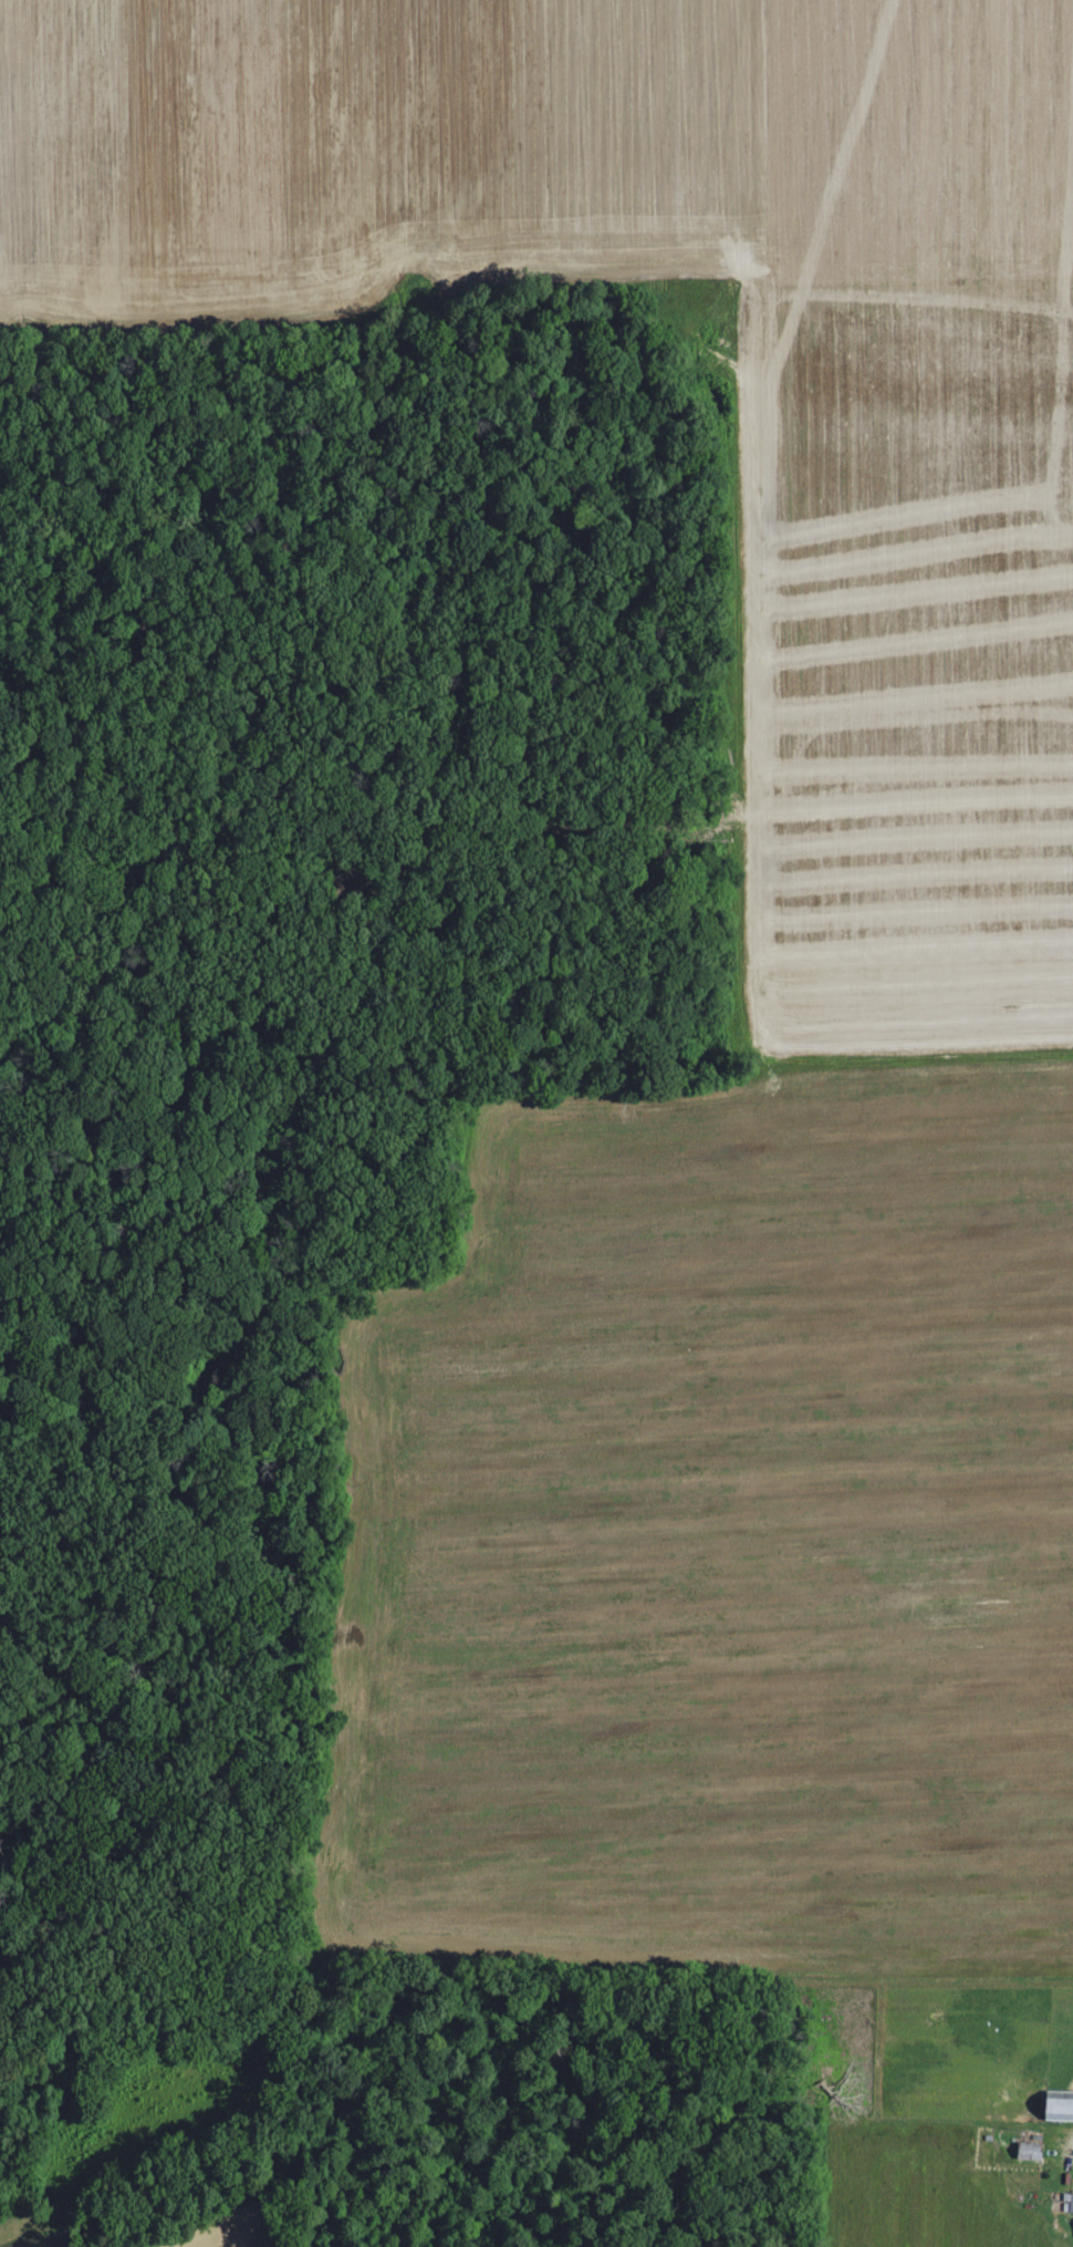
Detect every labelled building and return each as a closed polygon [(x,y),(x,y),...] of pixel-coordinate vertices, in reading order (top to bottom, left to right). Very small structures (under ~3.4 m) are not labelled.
[(1072,2121),(1072,2091),(1045,2091),(1044,2120),(1072,2121)] [(1017,2159),(1039,2160),(1039,2143),(1018,2143),(1017,2159)] [(1070,2201),(1069,2213),(1072,2214),(1072,2194),(1064,2194),(1064,2201),(1070,2201)]
